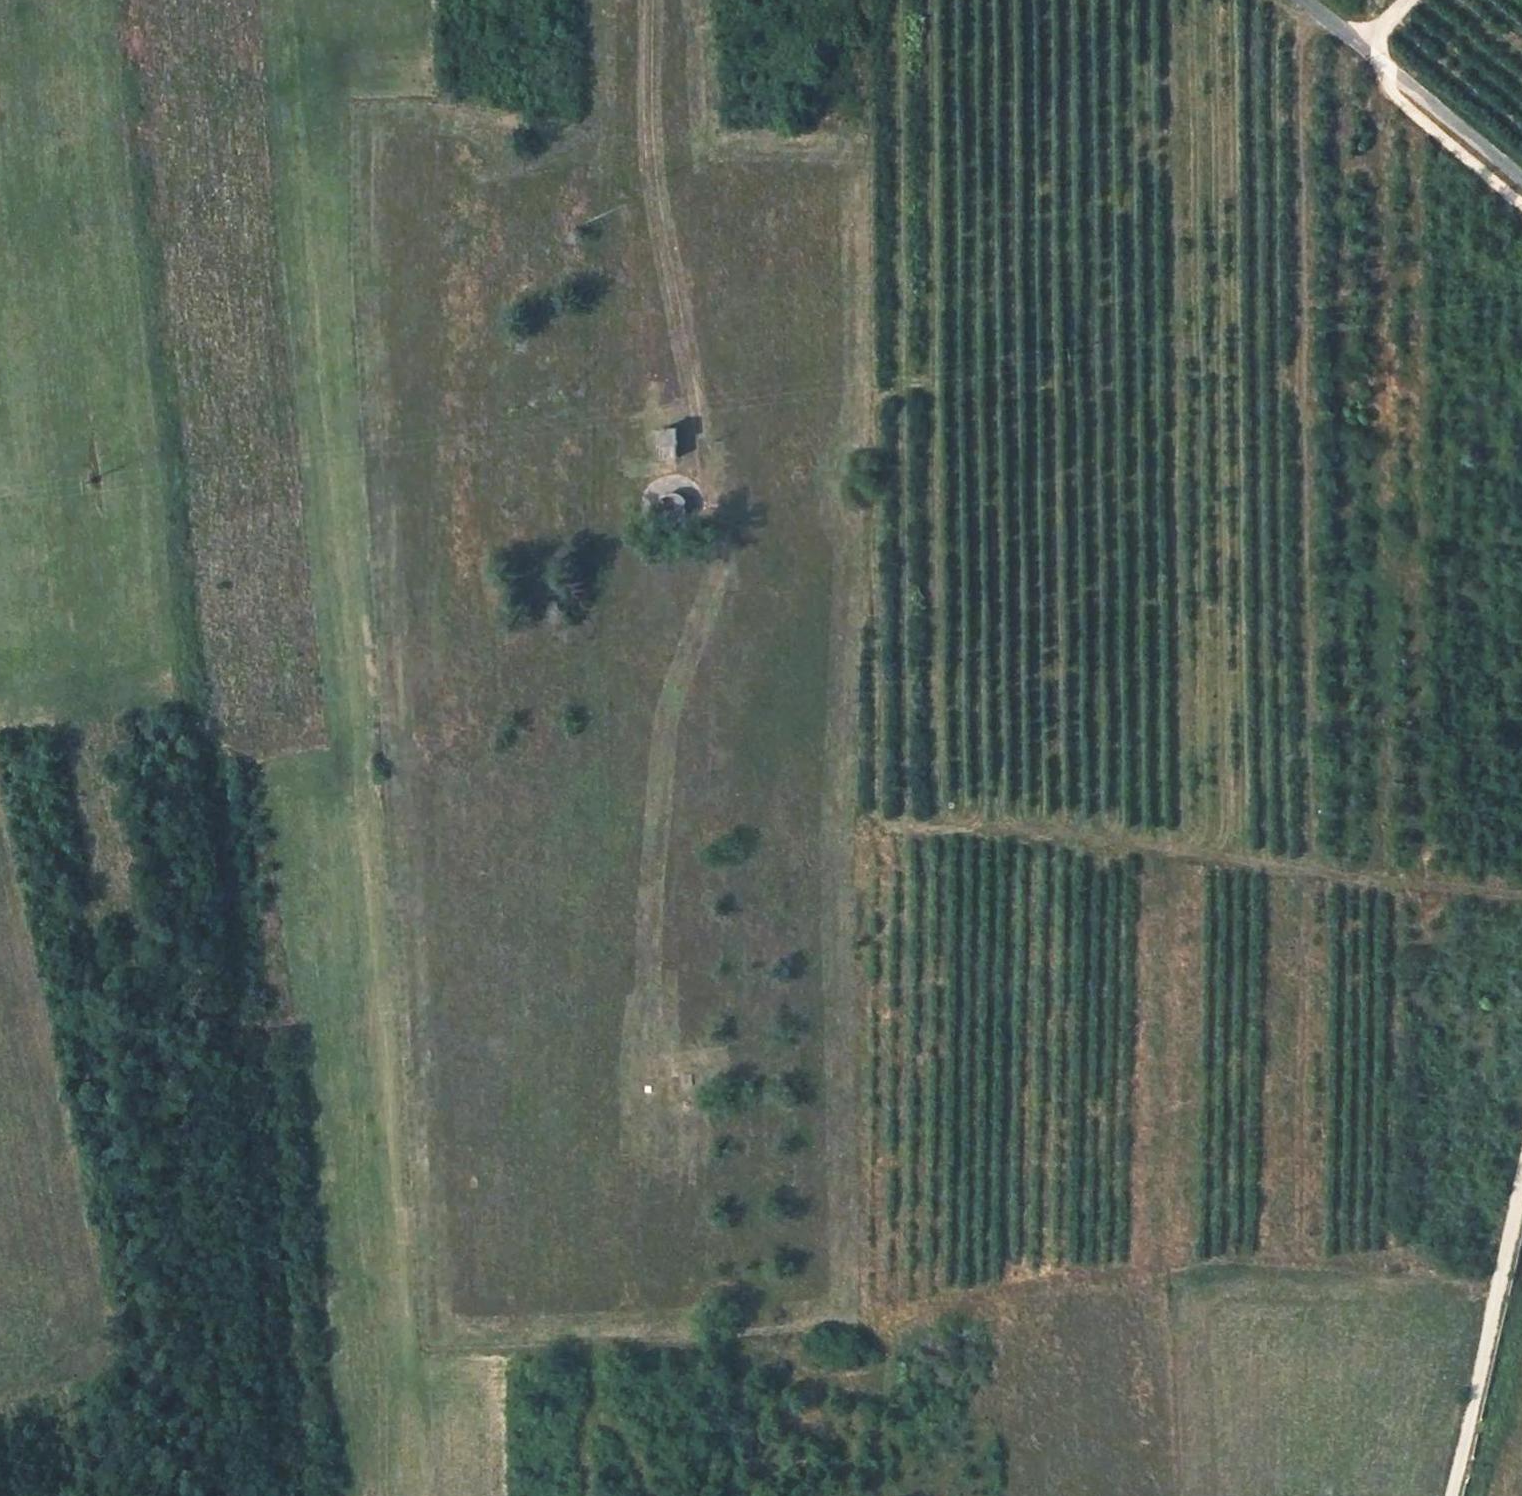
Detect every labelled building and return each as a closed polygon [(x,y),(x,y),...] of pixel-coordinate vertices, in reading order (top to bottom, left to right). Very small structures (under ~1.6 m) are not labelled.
[(663,430),(663,458),(677,458),(676,430),(663,430)] [(686,512),(687,507),(687,506),(686,502),(684,498),(680,495),(675,494),(671,494),(666,496),(663,499),(661,504),(661,510),(663,514),(667,518),(671,520),(676,520),(680,518),(684,516),(686,512)] [(683,1075),(683,1086),(693,1085),(693,1074),(683,1075)]
